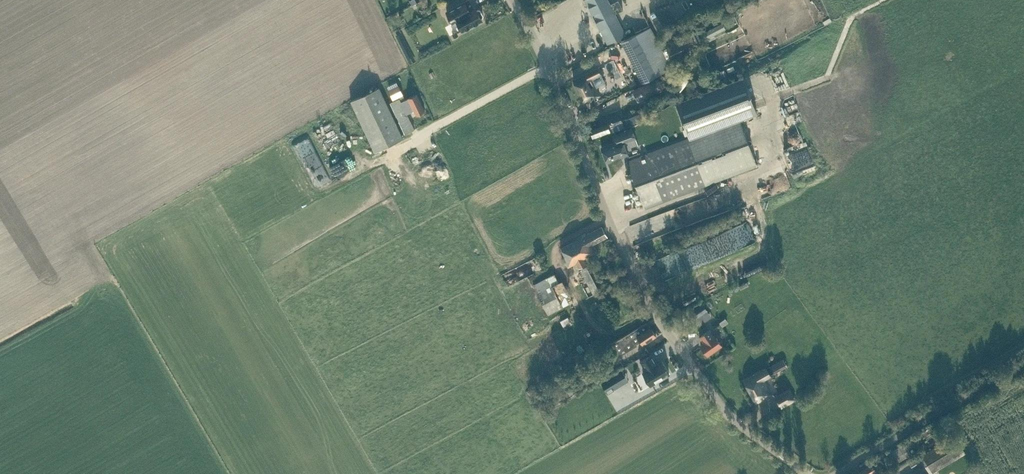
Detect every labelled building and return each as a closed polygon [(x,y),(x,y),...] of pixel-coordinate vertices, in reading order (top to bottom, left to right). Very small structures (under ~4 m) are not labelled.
[(623,9),(618,0),(617,0),(610,4),(608,0),(585,0),(608,44),(625,35),(615,13),(623,9)] [(457,21),(463,31),(482,20),(481,18),(484,16),(479,8),(476,10),(475,7),(469,10),(464,2),(447,11),(453,23),(457,21)] [(721,24),(701,34),(703,40),(724,29),(721,24)] [(642,82),(671,68),(650,27),(621,41),(642,82)] [(696,32),(678,42),(665,49),(669,56),(694,43),(693,41),(700,38),(696,32)] [(591,49),(593,55),(610,50),(608,44),(591,49)] [(600,95),(594,83),(591,78),(600,74),(597,68),(573,80),(584,102),(600,95)] [(689,138),(740,119),(757,113),(744,79),(676,104),(689,138)] [(640,101),(655,93),(649,82),(634,90),(640,101)] [(389,90),(393,99),(403,94),(399,85),(398,85),(389,90)] [(680,86),(670,92),(673,97),(683,91),(680,86)] [(403,137),(378,87),(350,101),(375,151),(403,137)] [(416,114),(425,110),(417,94),(408,98),(401,101),(399,98),(390,102),(405,133),(415,129),(407,113),(414,110),(416,114)] [(614,124),(622,121),(619,116),(590,126),(594,137),(610,131),(608,126),(614,124)] [(646,154),(627,161),(645,208),(707,185),(758,166),(756,162),(740,119),(689,138),(673,144),(646,154)] [(614,142),(600,147),(606,163),(628,155),(624,144),(636,139),(632,127),(612,135),(614,142)] [(362,191),(368,189),(366,183),(360,185),(362,191)] [(721,203),(745,196),(742,184),(691,198),(693,206),(699,204),(701,212),(707,210),(705,204),(713,202),(713,199),(719,197),(721,203)] [(658,232),(675,225),(668,207),(651,214),(658,232)] [(712,250),(761,229),(759,223),(756,225),(753,219),(707,239),(712,250)] [(591,245),(607,236),(601,226),(561,247),(565,256),(562,257),(563,259),(564,259),(568,266),(576,261),(579,267),(586,263),(583,258),(594,252),(591,245)] [(594,294),(600,291),(587,266),(581,270),(594,294)] [(562,280),(559,282),(555,274),(548,278),(534,285),(548,314),(573,301),(562,280)] [(703,303),(690,312),(694,318),(707,309),(703,303)] [(560,321),(565,328),(573,324),(568,316),(560,321)] [(643,344),(656,336),(650,327),(649,328),(646,324),(631,333),(631,332),(618,340),(611,344),(616,353),(624,349),(625,352),(637,345),(636,343),(641,340),(643,344)] [(721,345),(714,335),(709,329),(699,336),(704,343),(701,345),(707,355),(721,345)] [(646,370),(643,372),(650,385),(669,374),(661,361),(657,364),(651,354),(640,361),(646,370)] [(773,373),(787,365),(783,358),(770,366),(773,373)] [(559,370),(568,366),(565,360),(557,364),(559,370)] [(756,402),(771,393),(763,379),(770,375),(766,368),(744,380),(756,402)] [(622,384),(617,374),(601,382),(607,393),(622,384)] [(781,406),(795,398),(789,388),(775,396),(781,406)] [(905,443),(889,452),(895,463),(912,454),(909,449),(918,444),(917,442),(921,439),(918,434),(904,441),(905,443)] [(930,473),(965,452),(954,435),(920,456),(930,473)] [(876,470),(872,464),(857,473),(858,473),(857,473),(870,473),(876,470)]
